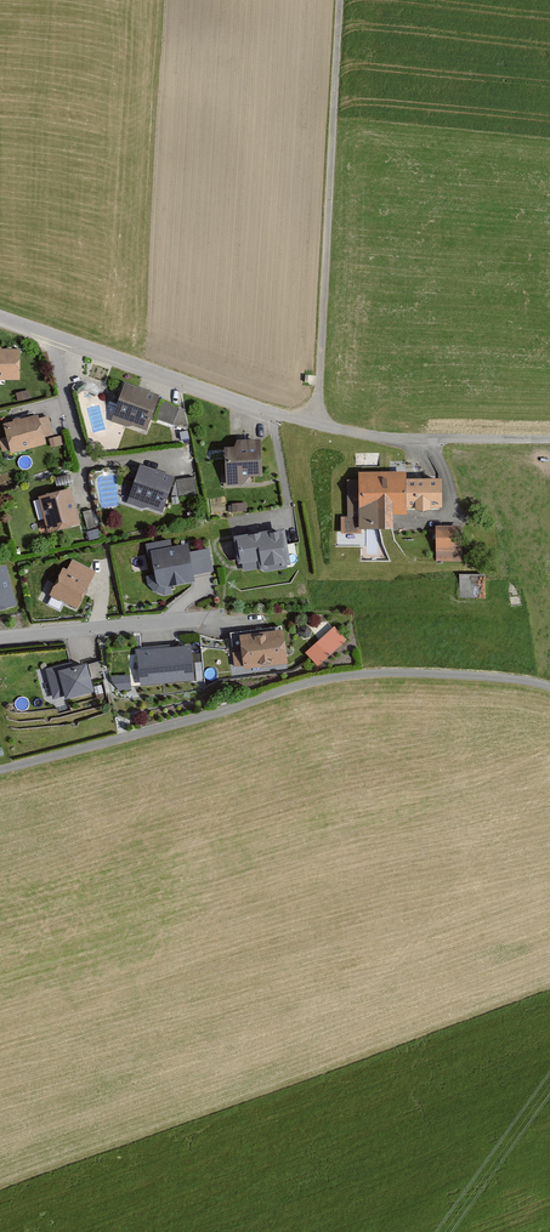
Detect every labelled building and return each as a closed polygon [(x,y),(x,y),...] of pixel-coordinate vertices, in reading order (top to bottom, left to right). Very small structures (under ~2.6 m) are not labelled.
[(21,352),(0,351),(0,380),(21,381),(21,352)] [(113,424),(126,429),(133,428),(147,434),(160,401),(148,396),(149,394),(128,386),(113,424)] [(179,410),(164,404),(159,419),(174,425),(179,410)] [(40,416),(5,426),(9,439),(0,441),(0,444),(2,453),(12,450),(13,455),(48,446),(46,438),(52,436),(48,419),(41,421),(40,416)] [(61,447),(59,440),(50,442),(51,449),(61,447)] [(266,479),(265,442),(240,443),(238,450),(228,450),(229,488),(245,487),(249,480),(266,479)] [(128,505),(141,510),(148,509),(163,514),(175,482),(163,477),(164,474),(143,466),(128,505)] [(408,480),(408,472),(360,472),(360,479),(348,479),(348,516),(340,516),(341,535),(363,535),(362,529),(393,529),(393,514),(408,514),(408,508),(443,507),(442,480),(408,480)] [(197,496),(195,481),(177,483),(179,499),(197,496)] [(81,528),(74,492),(41,498),(48,534),(81,528)] [(97,530),(92,511),(82,514),(86,533),(97,530)] [(461,562),(461,528),(435,528),(435,562),(461,562)] [(290,568),(286,531),(235,537),(239,567),(243,567),(244,573),(263,571),(264,574),(286,572),(286,568),(290,568)] [(173,549),(172,542),(145,545),(146,558),(152,557),(154,576),(144,577),(145,587),(154,593),(164,596),(171,595),(170,587),(198,584),(197,574),(210,573),(208,552),(192,553),(191,547),(173,549)] [(96,572),(73,561),(68,570),(64,568),(50,597),(78,610),(96,572)] [(7,567),(0,569),(0,611),(17,607),(7,567)] [(485,599),(485,577),(458,578),(458,600),(485,599)] [(522,596),(508,597),(509,608),(522,607),(522,596)] [(320,635),(333,625),(327,617),(314,626),(320,635)] [(307,649),(320,663),(349,636),(336,622),(307,649)] [(288,667),(285,632),(241,637),(243,655),(231,656),(232,669),(244,667),(244,671),(288,667)] [(192,682),(190,648),(137,652),(140,686),(192,682)] [(103,680),(99,663),(90,665),(94,682),(103,680)] [(95,694),(88,665),(73,669),(72,664),(45,670),(53,700),(65,697),(65,701),(95,694)] [(109,677),(119,692),(129,691),(129,676),(109,677)]
